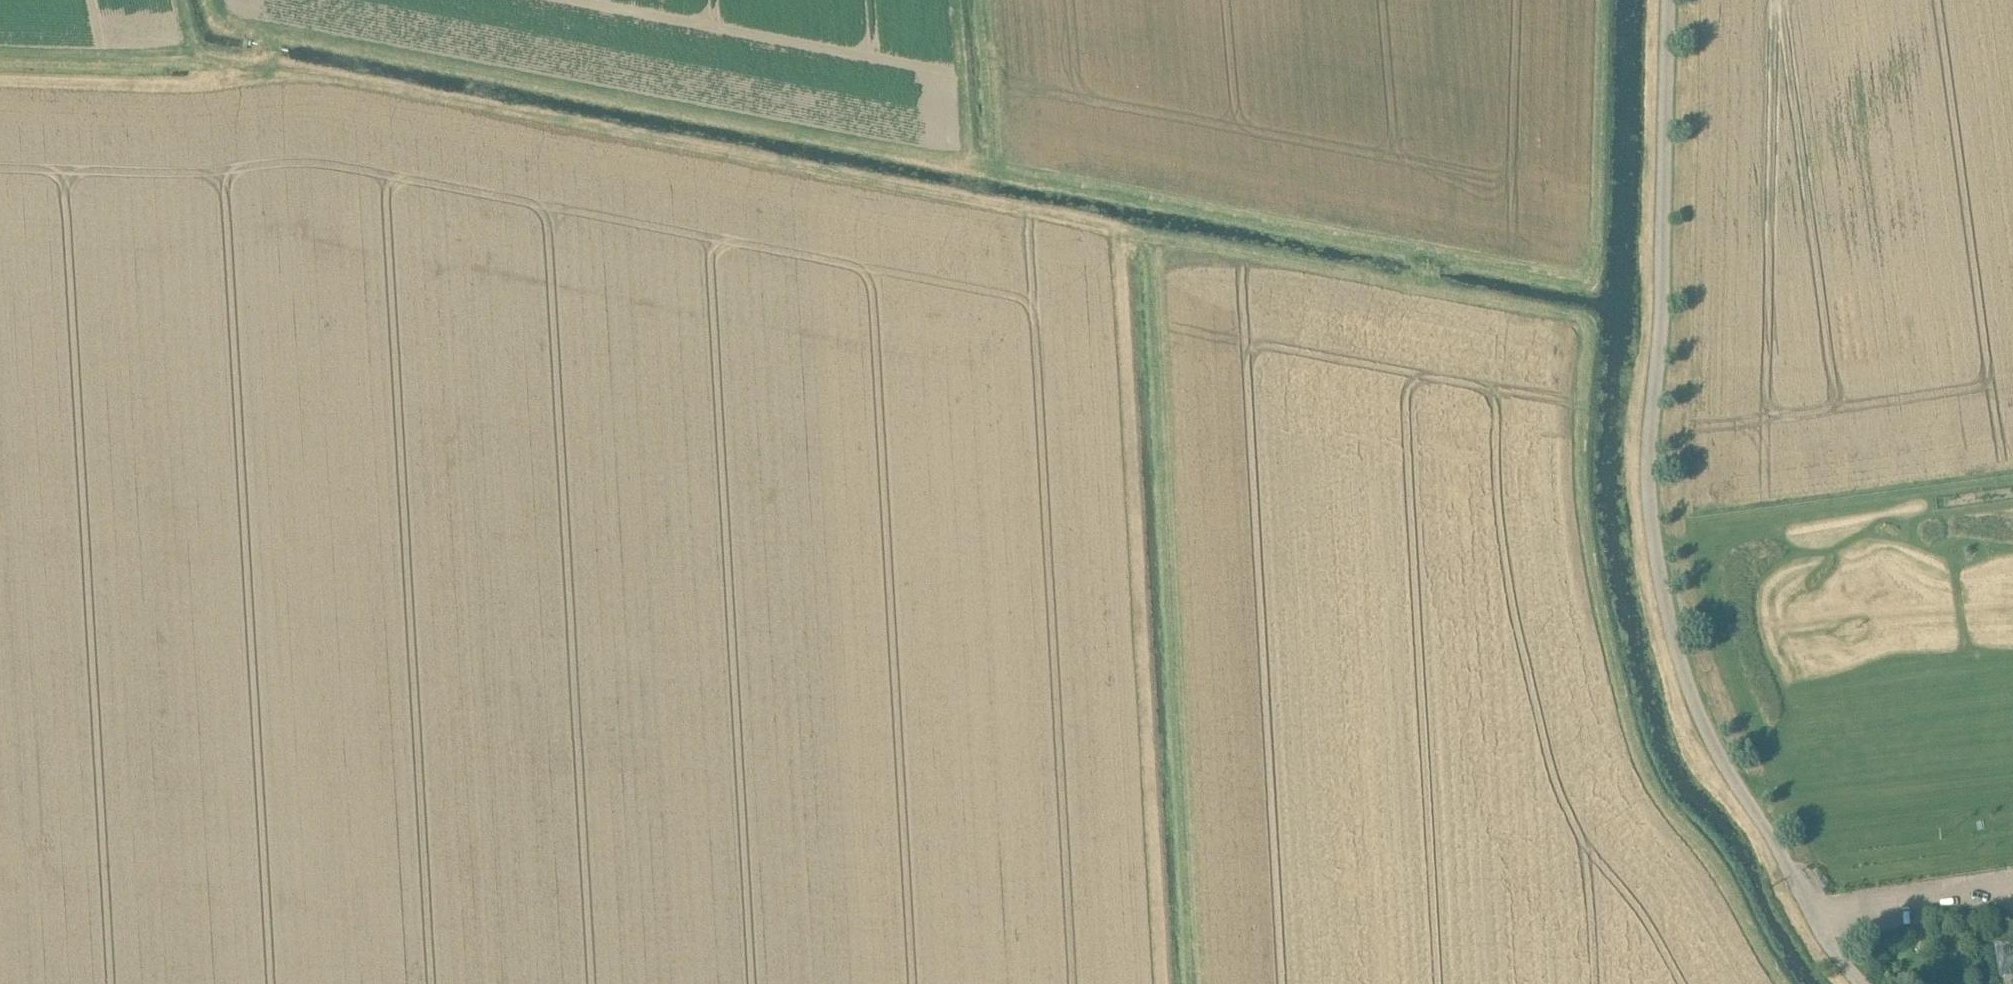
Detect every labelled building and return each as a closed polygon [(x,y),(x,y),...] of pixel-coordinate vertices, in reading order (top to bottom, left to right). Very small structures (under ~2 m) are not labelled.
[(1994,946),(1999,979),(2012,976),(2012,965),(2010,944),(1994,946)]
